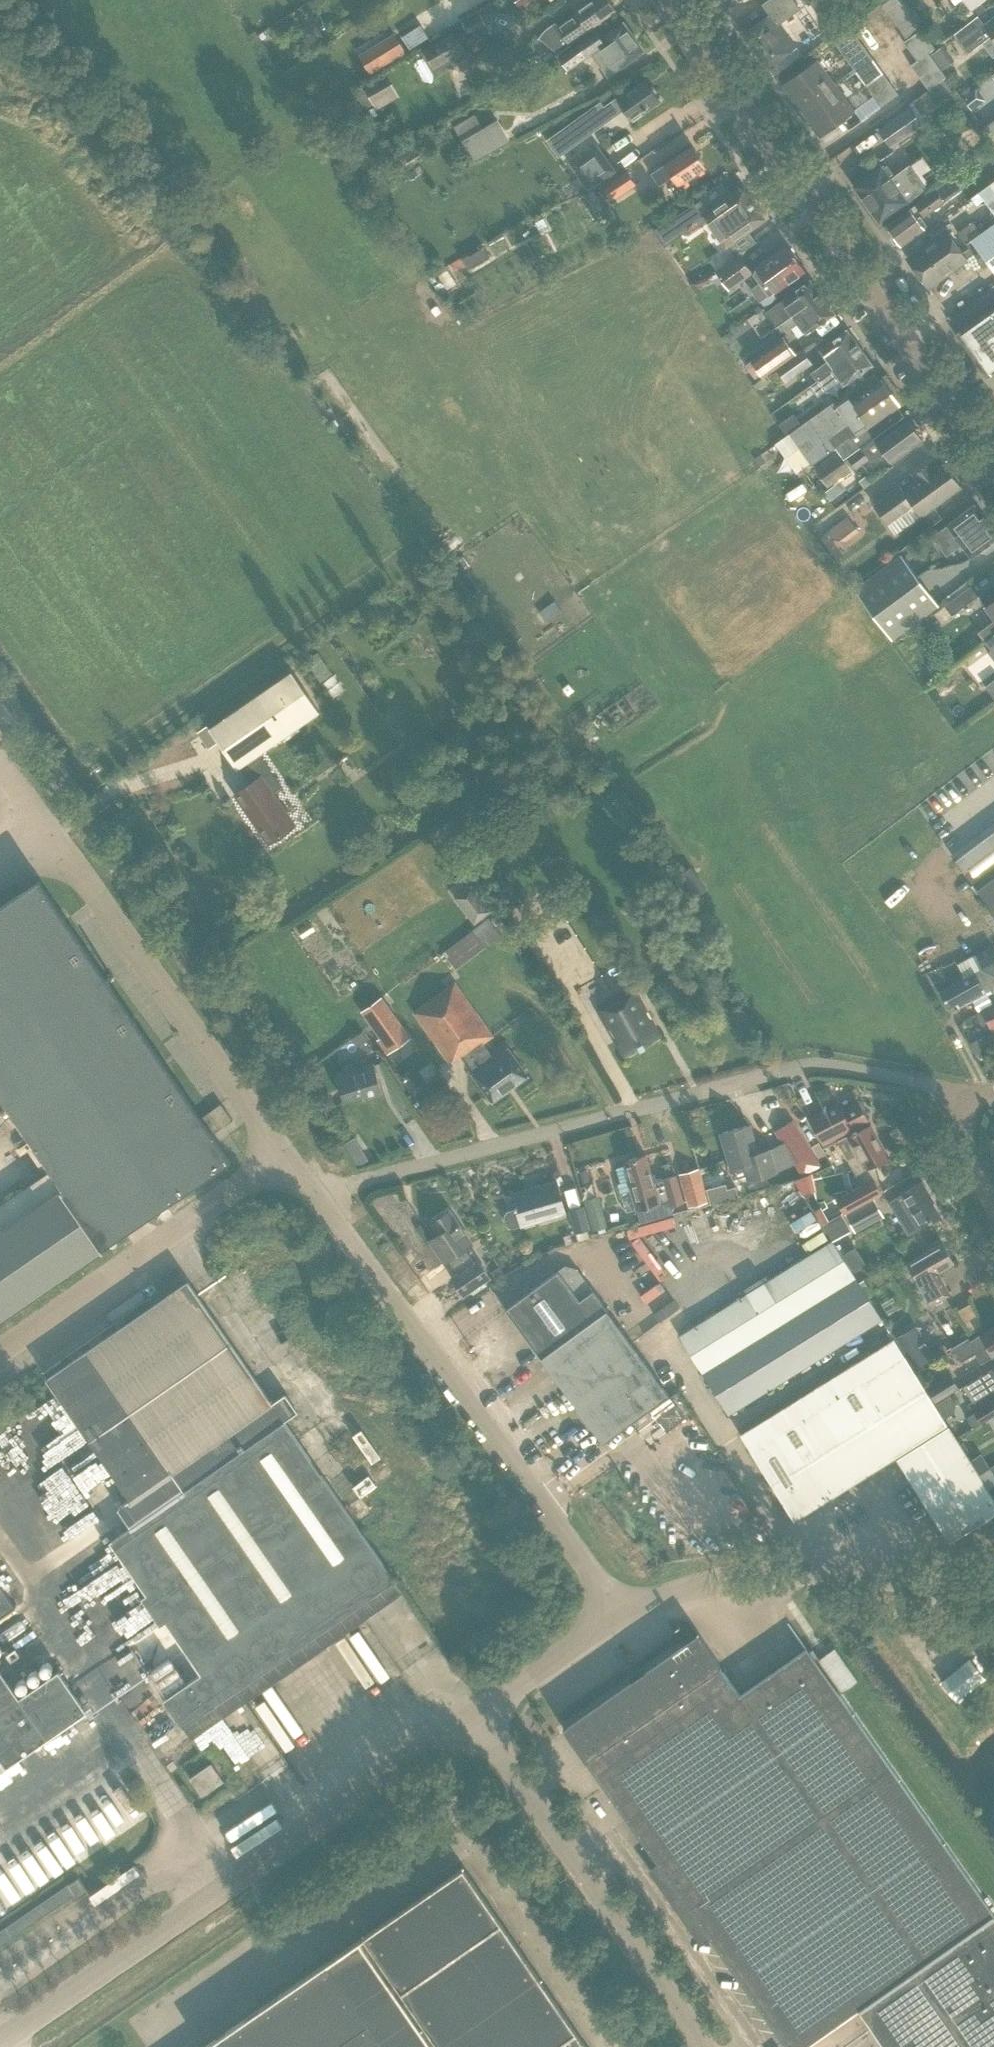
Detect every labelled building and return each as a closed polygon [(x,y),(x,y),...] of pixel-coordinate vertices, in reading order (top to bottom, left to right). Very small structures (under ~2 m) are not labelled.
[(575,12),(576,13),(559,25),(556,21),(553,23),(549,26),(546,29),(544,32),(542,34),(552,45),(556,43),(561,51),(590,31),(589,29),(616,10),(608,0),(591,0),(575,12)] [(727,10),(741,0),(720,0),(727,10)] [(768,68),(797,47),(779,23),(800,7),(795,0),(767,0),(764,2),(772,12),(743,33),(768,68)] [(904,0),(885,0),(881,3),(887,12),(904,0)] [(894,21),(913,7),(907,0),(904,0),(887,12),(894,21)] [(922,8),(933,0),(915,0),(922,8)] [(962,14),(980,0),(952,0),(962,14)] [(894,21),(900,30),(919,16),(913,7),(894,21)] [(926,25),(919,16),(900,30),(907,39),(921,29),(926,25)] [(956,32),(963,40),(969,49),(982,39),(990,33),(993,39),(993,17),(983,24),(978,16),(956,32)] [(644,50),(624,22),(601,38),(597,32),(561,57),(569,68),(591,53),(608,77),(644,50)] [(831,35),(839,47),(856,35),(848,23),(831,35)] [(420,26),(402,37),(409,49),(427,38),(420,26)] [(439,72),(471,52),(456,28),(424,48),(439,72)] [(921,29),(907,39),(903,41),(910,50),(927,38),(921,29)] [(370,74),(406,53),(394,33),(358,54),(370,74)] [(839,47),(846,57),(863,44),(856,35),(839,47)] [(917,60),(928,52),(934,47),(927,38),(910,50),(917,60)] [(846,57),(856,71),(873,58),(863,44),(846,57)] [(928,52),(917,60),(911,64),(919,76),(936,63),(928,52)] [(883,73),(873,58),(856,71),(867,85),(883,73)] [(818,60),(783,85),(801,111),(836,85),(818,60)] [(944,74),(936,63),(919,76),(928,87),(944,74)] [(892,84),(883,73),(867,85),(875,96),(892,84)] [(600,103),(548,140),(559,156),(624,111),(634,125),(643,118),(642,117),(660,104),(644,81),(617,100),(617,99),(604,108),(600,103)] [(899,94),(892,84),(875,96),(882,106),(899,94)] [(836,85),(801,111),(819,136),(855,111),(836,85)] [(972,111),(986,101),(977,88),(963,99),(972,111)] [(881,129),(892,145),(924,122),(913,106),(881,129)] [(474,161),(508,139),(494,119),(481,127),(472,113),(452,126),(474,161)] [(415,144),(397,155),(403,165),(421,154),(415,144)] [(596,146),(571,164),(589,188),(614,170),(596,146)] [(706,167),(692,146),(664,164),(665,165),(652,174),(660,185),(672,177),(678,185),(706,167)] [(986,153),(993,163),(993,162),(993,147),(986,153)] [(881,165),(853,186),(879,222),(908,202),(906,200),(926,186),(910,163),(890,178),(881,165)] [(613,200),(636,185),(627,172),(605,187),(613,200)] [(979,192),(993,213),(993,180),(979,192)] [(743,186),(709,210),(733,243),(740,253),(756,241),(749,231),(766,219),(743,186)] [(892,231),(891,236),(895,243),(900,243),(902,245),(925,228),(914,213),(919,209),(924,216),(944,202),(936,190),(887,225),(892,231)] [(681,233),(704,217),(695,205),(672,220),(681,233)] [(967,243),(970,247),(962,253),(947,232),(911,258),(931,285),(974,253),(984,267),(989,264),(993,270),(993,223),(967,243)] [(759,271),(756,278),(769,295),(769,296),(804,271),(786,245),(756,267),(759,271)] [(730,288),(753,271),(741,253),(717,270),(730,288)] [(777,327),(786,320),(821,294),(810,279),(765,310),(777,327)] [(821,294),(786,320),(777,327),(781,332),(785,328),(786,329),(790,326),(791,327),(795,325),(793,321),(796,319),(807,333),(835,313),(821,294)] [(959,331),(991,375),(993,373),(993,306),(959,331)] [(811,372),(817,380),(834,368),(833,367),(860,347),(847,330),(820,349),(828,360),(811,372)] [(764,376),(796,352),(783,335),(751,358),(764,376)] [(833,367),(834,368),(817,380),(811,384),(816,392),(839,376),(845,384),(872,365),(860,347),(833,367)] [(899,406),(901,404),(882,378),(880,380),(875,374),(791,435),(812,464),(836,447),(845,458),(905,415),(899,406)] [(906,416),(874,440),(848,459),(856,469),(869,459),(881,456),(885,453),(892,463),(923,439),(920,436),(922,433),(918,428),(915,428),(906,416)] [(852,472),(837,450),(814,466),(829,488),(852,472)] [(961,487),(943,462),(931,471),(928,466),(918,473),(921,478),(904,490),(900,486),(875,504),(889,523),(914,505),(921,515),(961,487)] [(974,504),(947,526),(948,526),(932,538),(947,557),(962,545),(971,558),(993,540),(993,530),(974,504)] [(848,517),(821,537),(836,557),(850,547),(846,540),(858,531),(848,517)] [(902,554),(855,588),(892,638),(939,604),(902,554)] [(946,604),(953,614),(979,595),(972,585),(946,604)] [(979,632),(985,640),(993,633),(993,621),(979,632)] [(985,640),(991,649),(988,651),(993,659),(993,633),(985,640)] [(269,843),(296,825),(273,792),(281,786),(259,753),(319,711),(292,672),(210,729),(237,768),(240,766),(252,782),(235,794),(269,843)] [(956,860),(990,906),(988,908),(993,915),(993,831),(956,860)] [(672,881),(688,902),(706,890),(690,867),(672,881)] [(61,1191),(101,1250),(103,1252),(105,1251),(103,1248),(154,1213),(156,1216),(164,1206),(228,1162),(230,1164),(230,1163),(38,882),(0,907),(0,1097),(62,1187),(60,1189),(61,1191)] [(472,887),(457,898),(475,922),(490,910),(472,887)] [(488,917),(443,953),(456,968),(500,933),(488,917)] [(958,1008),(986,992),(985,991),(991,988),(993,991),(993,990),(993,943),(980,951),(984,958),(982,959),(985,965),(983,966),(977,955),(974,957),(975,959),(972,960),(970,957),(962,962),(970,976),(941,992),(949,1008),(956,1004),(958,1008)] [(468,1070),(491,1102),(527,1077),(504,1045),(490,1055),(483,1045),(492,1038),(453,985),(413,1014),(449,1064),(461,1056),(471,1068),(468,1070)] [(624,1057),(661,1037),(633,989),(597,1010),(624,1057)] [(402,1027),(392,1012),(382,998),(366,1009),(387,1038),(402,1027)] [(993,1028),(993,1004),(983,1010),(991,1029),(993,1028)] [(362,1032),(351,1039),(356,1046),(366,1039),(362,1032)] [(363,1095),(364,1098),(382,1093),(372,1063),(355,1068),(353,1061),(342,1064),(344,1072),(336,1074),(344,1101),(363,1095)] [(794,1097),(787,1102),(799,1120),(806,1116),(794,1097)] [(836,1101),(808,1115),(823,1143),(867,1120),(859,1103),(842,1112),(836,1101)] [(795,1119),(777,1130),(804,1175),(822,1164),(795,1119)] [(746,1175),(747,1180),(776,1172),(771,1153),(758,1157),(749,1125),(721,1133),(732,1167),(735,1178),(746,1175)] [(839,1141),(863,1187),(837,1200),(844,1213),(881,1194),(874,1180),(868,1169),(889,1158),(871,1125),(860,1133),(859,1131),(839,1141)] [(362,1150),(353,1155),(359,1166),(368,1160),(362,1150)] [(684,1202),(677,1174),(663,1178),(655,1180),(648,1154),(624,1160),(625,1165),(617,1167),(621,1182),(619,1183),(626,1211),(635,1209),(636,1210),(661,1204),(661,1202),(670,1200),(671,1205),(684,1202)] [(811,1173),(795,1179),(803,1192),(815,1189),(811,1173)] [(702,1180),(683,1185),(689,1206),(708,1201),(702,1180)] [(900,1194),(889,1201),(909,1234),(919,1228),(940,1216),(929,1197),(931,1197),(922,1181),(900,1194)] [(506,1212),(503,1216),(506,1226),(511,1229),(520,1226),(564,1213),(555,1182),(511,1195),(515,1209),(506,1212)] [(0,1206),(0,1232),(42,1204),(31,1186),(0,1206)] [(101,1250),(61,1191),(42,1204),(0,1232),(0,1319),(101,1250)] [(873,1199),(845,1214),(854,1232),(883,1217),(873,1199)] [(578,1232),(590,1229),(584,1207),(572,1211),(578,1232)] [(470,1245),(448,1211),(431,1223),(439,1235),(430,1241),(443,1262),(447,1260),(455,1273),(448,1278),(460,1296),(487,1279),(476,1261),(471,1265),(462,1250),(470,1245)] [(604,1215),(589,1219),(592,1230),(607,1225),(604,1215)] [(832,1240),(680,1337),(730,1415),(881,1318),(855,1277),(832,1240)] [(943,1243),(908,1263),(931,1302),(949,1292),(939,1272),(954,1264),(943,1243)] [(505,1309),(603,1443),(667,1396),(577,1273),(564,1266),(505,1309)] [(499,1267),(492,1271),(497,1279),(504,1275),(499,1267)] [(187,1282),(46,1379),(131,1501),(120,1509),(132,1526),(183,1490),(208,1473),(283,1421),(187,1282)] [(954,1348),(962,1361),(975,1353),(981,1362),(993,1355),(993,1326),(969,1341),(967,1339),(954,1348)] [(794,1520),(895,1457),(949,1542),(993,1512),(993,1501),(891,1336),(739,1431),(794,1520)] [(963,1385),(973,1401),(990,1391),(993,1390),(993,1366),(963,1385)] [(948,1373),(928,1386),(937,1400),(957,1388),(948,1373)] [(993,1415),(993,1399),(974,1411),(981,1423),(993,1415)] [(132,1526),(111,1540),(147,1593),(142,1597),(161,1624),(166,1621),(202,1672),(162,1700),(181,1727),(393,1580),(283,1421),(208,1473),(183,1490),(132,1526)] [(15,1606),(0,1584),(0,1617),(15,1606)] [(804,1648),(736,1694),(696,1634),(561,1728),(785,2046),(802,2046),(856,2009),(883,2046),(993,2046),(993,1918),(804,1648)] [(940,1683),(956,1701),(983,1679),(968,1660),(940,1683)] [(88,1711),(59,1670),(20,1697),(0,1668),(0,1771),(88,1711)] [(203,1795),(224,1781),(212,1764),(191,1778),(203,1795)] [(462,1868),(362,1936),(437,2046),(586,2046),(462,1868)] [(78,1877),(0,1931),(0,1944),(74,1893),(77,1897),(87,1891),(78,1877)]
